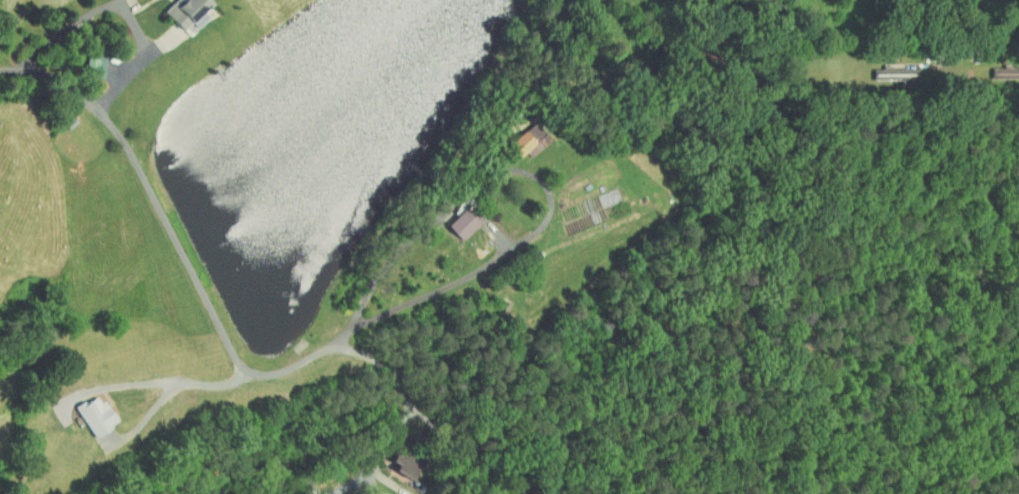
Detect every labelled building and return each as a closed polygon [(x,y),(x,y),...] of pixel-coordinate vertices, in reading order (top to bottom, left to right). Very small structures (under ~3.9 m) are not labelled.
[(177,31),(197,12),(192,6),(198,0),(159,0),(153,6),(177,31)] [(982,73),(1018,74),(1018,59),(982,59),(982,73)] [(864,76),(908,75),(907,63),(863,64),(864,76)] [(517,147),(521,152),(542,135),(527,116),(498,139),(510,153),(517,147)] [(437,220),(451,235),(471,217),(456,202),(437,220)] [(106,418),(88,390),(74,399),(72,397),(64,402),(83,432),(106,418)] [(412,456),(387,443),(377,461),(402,474),(412,456)]
